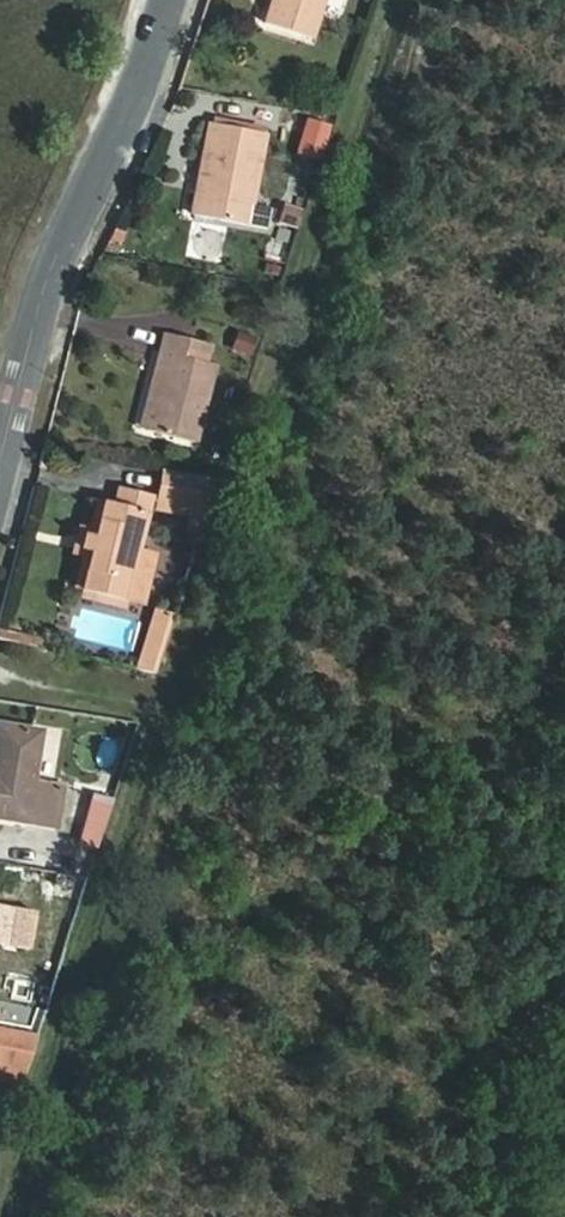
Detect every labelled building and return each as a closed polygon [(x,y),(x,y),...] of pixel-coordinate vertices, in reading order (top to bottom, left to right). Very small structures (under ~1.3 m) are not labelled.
[(269,23),(317,39),(330,0),(276,0),(269,23)] [(262,134),(209,125),(199,186),(206,187),(201,219),(247,226),(248,224),(251,204),(262,134)] [(206,187),(199,186),(194,218),(201,219),(206,187)] [(272,207),(251,204),(248,224),(268,228),(272,207)] [(310,213),(290,207),(285,221),(305,227),(310,213)] [(250,355),(253,336),(232,332),(228,351),(250,355)] [(162,336),(157,357),(165,358),(147,431),(199,444),(218,371),(209,370),(214,348),(162,336)] [(165,358),(157,357),(141,430),(147,431),(165,358)] [(166,472),(160,502),(211,513),(220,484),(166,472)] [(79,593),(128,604),(141,554),(154,500),(120,491),(117,506),(102,503),(94,536),(83,534),(76,553),(88,557),(79,593)] [(211,513),(160,502),(159,508),(209,520),(211,513)] [(141,554),(128,604),(142,606),(154,560),(141,554)] [(158,672),(170,636),(145,628),(134,667),(158,672)] [(52,827),(59,787),(35,784),(42,735),(0,729),(0,819),(52,827)] [(15,946),(19,911),(0,909),(0,946),(15,946)] [(24,1081),(38,1036),(0,1030),(0,1078),(24,1081)]
